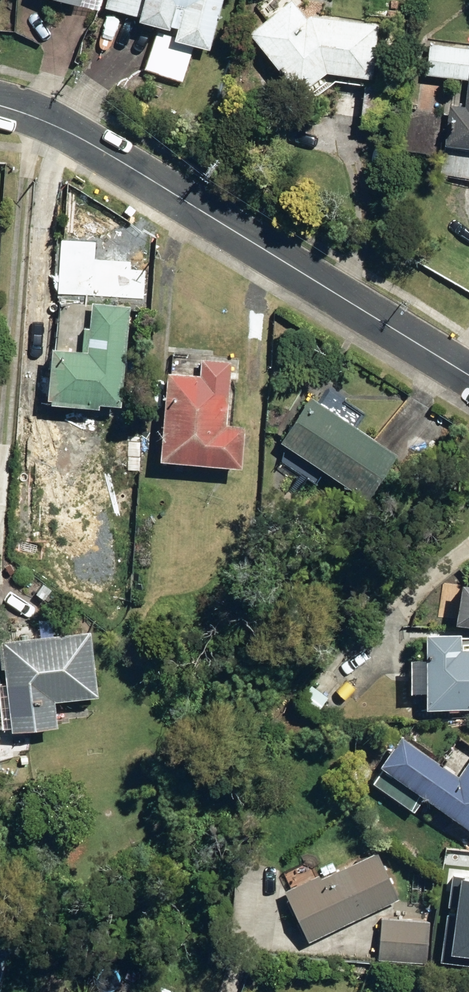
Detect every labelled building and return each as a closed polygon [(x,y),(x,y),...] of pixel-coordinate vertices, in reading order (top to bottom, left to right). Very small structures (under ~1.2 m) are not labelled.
[(75,8),(75,6),(95,12),(99,0),(47,0),(75,8)] [(100,8),(132,17),(131,21),(160,29),(159,32),(153,31),(151,36),(141,70),(178,81),(179,82),(190,47),(203,50),(217,0),(102,0),(100,8)] [(245,32),(292,94),(320,72),(366,78),(373,25),(306,16),(303,18),(288,0),(286,0),(245,32)] [(468,149),(468,48),(426,42),(422,73),(466,79),(462,106),(445,104),(440,145),(468,149)] [(468,180),(468,151),(441,147),(437,175),(468,180)] [(44,400),(44,404),(94,409),(95,405),(116,407),(125,307),(87,303),(84,328),(79,327),(76,351),(48,349),(45,348),(40,400),(44,400)] [(156,461),(237,468),(241,426),(221,425),(225,378),(164,373),(156,461)] [(276,443),(364,500),(393,455),(304,399),(276,443)] [(20,479),(63,483),(66,440),(24,437),(20,479)] [(100,486),(130,489),(133,469),(102,466),(100,486)] [(140,534),(152,535),(153,520),(141,519),(140,534)] [(34,595),(42,601),(48,593),(40,586),(34,595)] [(464,587),(458,626),(468,627),(468,588),(464,587)] [(0,681),(0,726),(9,725),(9,729),(54,724),(52,698),(94,694),(87,631),(0,640),(4,681),(0,681)] [(455,637),(424,637),(419,637),(419,710),(422,710),(468,710),(468,651),(457,651),(455,651),(455,637)] [(369,785),(410,814),(420,800),(468,834),(468,761),(456,779),(397,737),(375,768),(379,771),(369,785)] [(284,890),(308,940),(398,897),(376,851),(321,877),(319,873),(284,890)] [(454,879),(443,961),(468,964),(468,881),(454,879)] [(379,960),(428,962),(430,921),(381,919),(379,960)]
